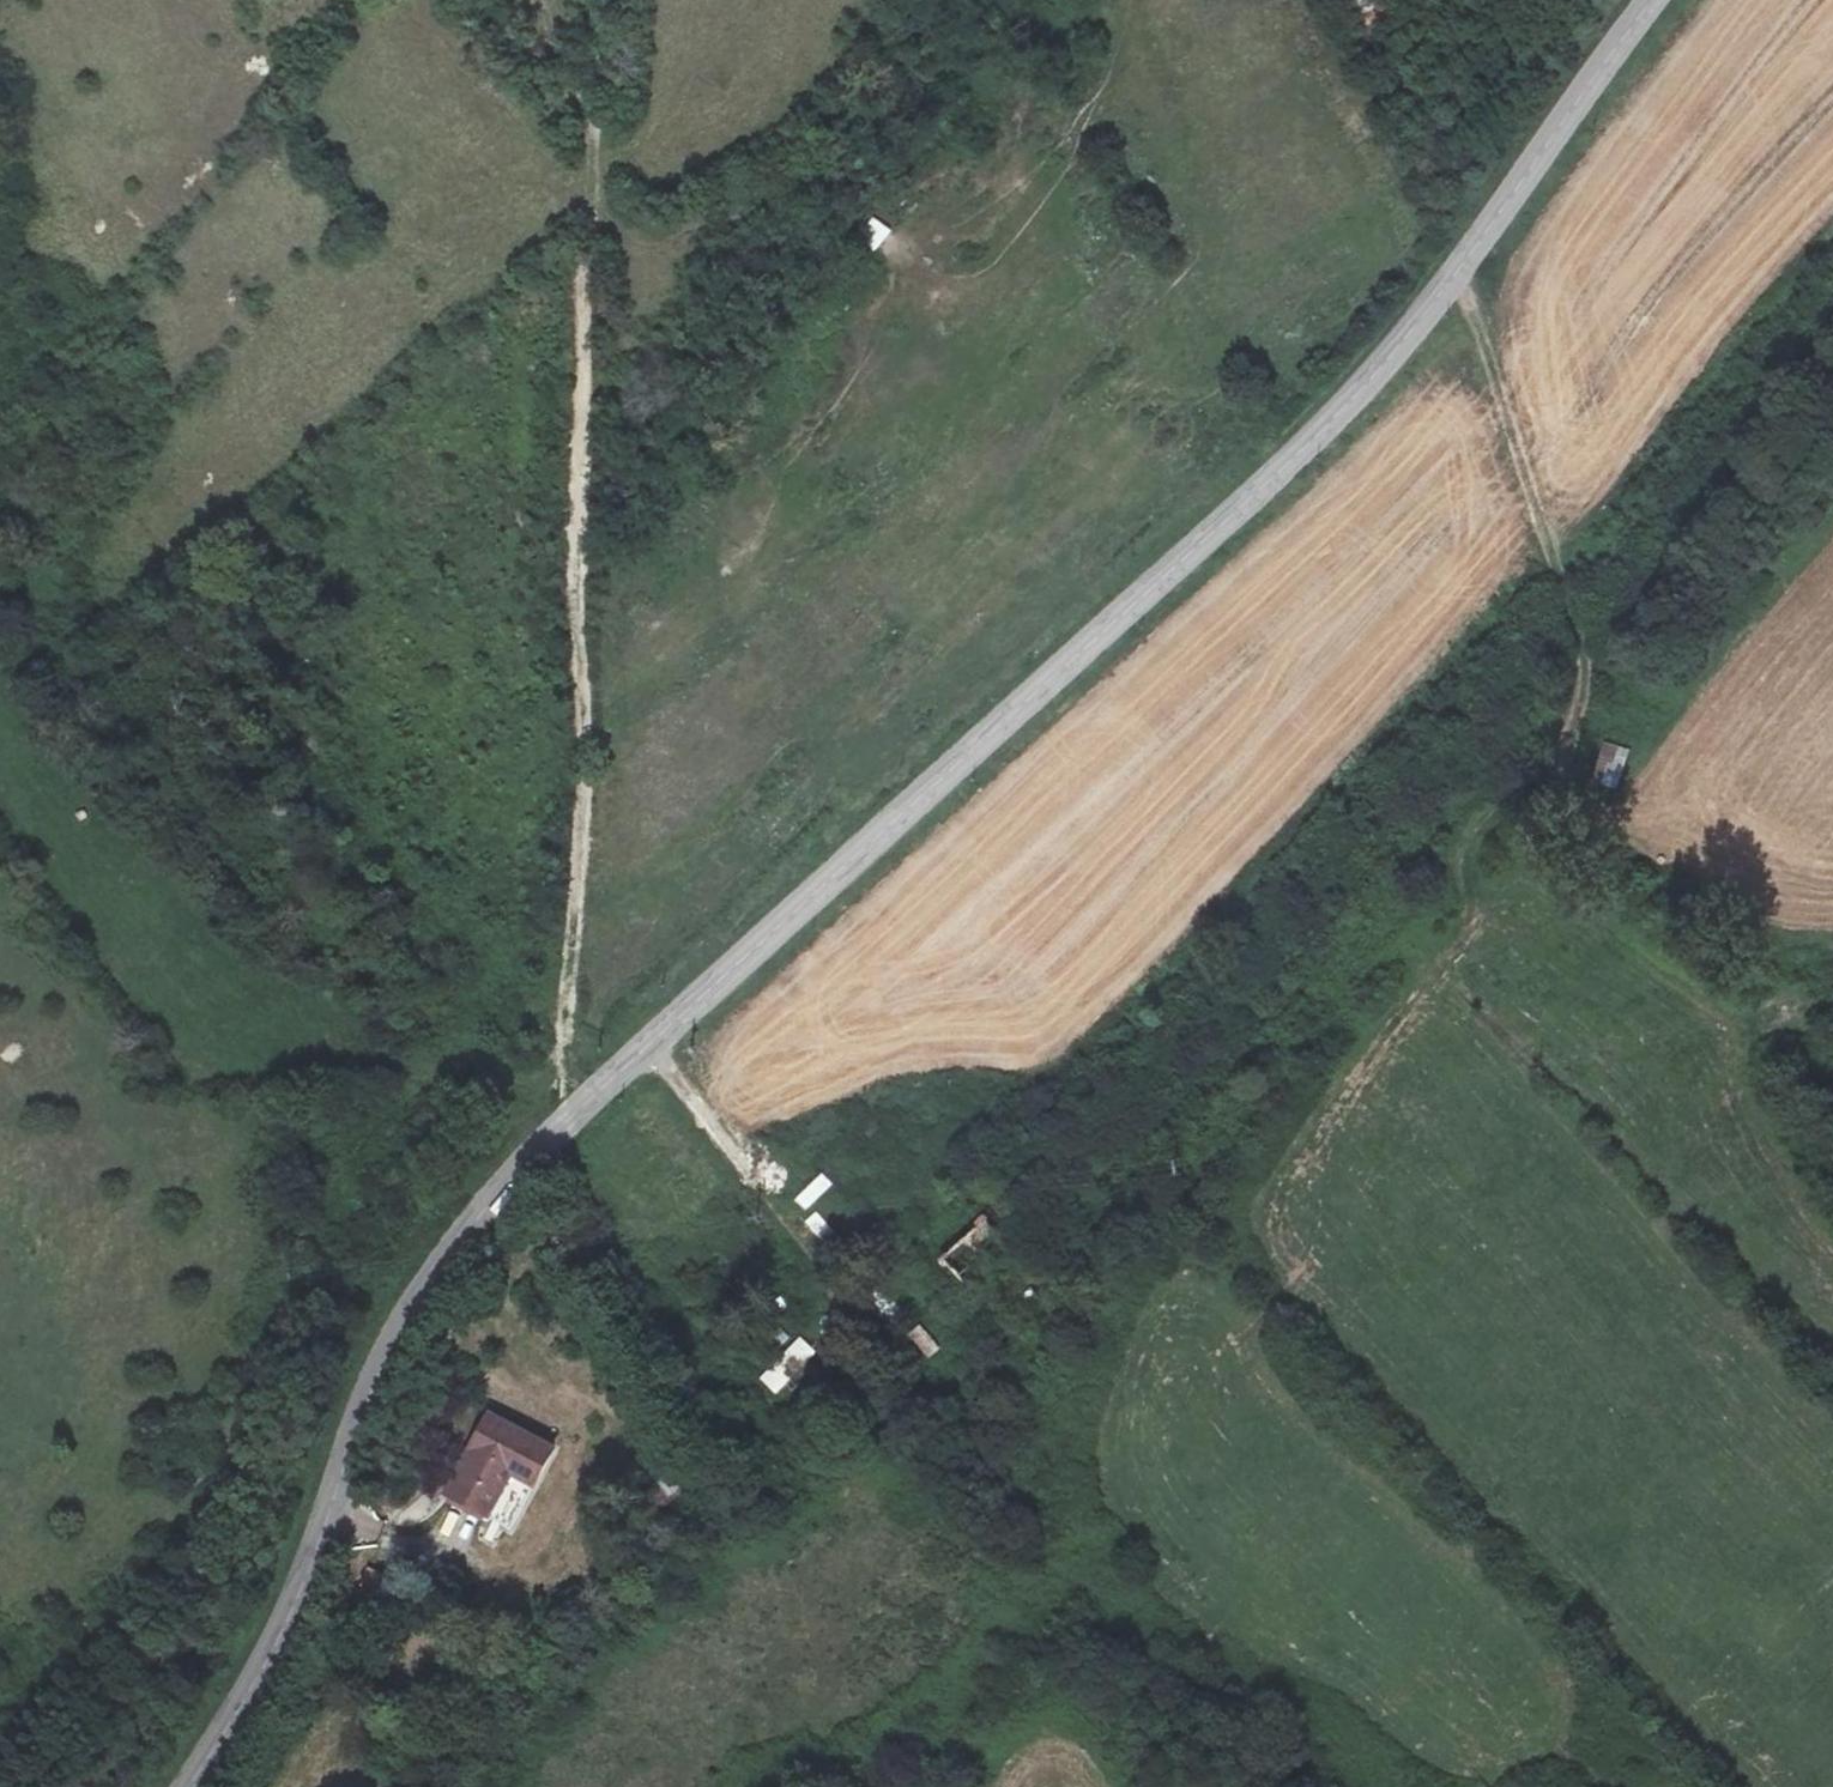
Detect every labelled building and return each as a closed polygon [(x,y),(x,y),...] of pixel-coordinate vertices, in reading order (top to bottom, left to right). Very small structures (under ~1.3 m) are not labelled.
[(856,238),(874,253),(891,232),(874,217),(856,238)] [(1618,791),(1628,749),(1605,743),(1595,786),(1618,791)] [(803,1211),(834,1187),(824,1174),(793,1199),(803,1211)] [(818,1244),(833,1233),(817,1212),(803,1222),(818,1244)] [(1031,1275),(986,1222),(940,1260),(959,1285),(916,1323),(922,1330),(913,1339),(927,1357),(939,1348),(945,1355),(1031,1275)] [(774,1395),(816,1355),(799,1337),(758,1378),(774,1395)] [(492,1524),(515,1481),(538,1494),(558,1454),(496,1416),(451,1502),(492,1524)] [(372,1597),(383,1573),(369,1566),(358,1591),(372,1597)]
